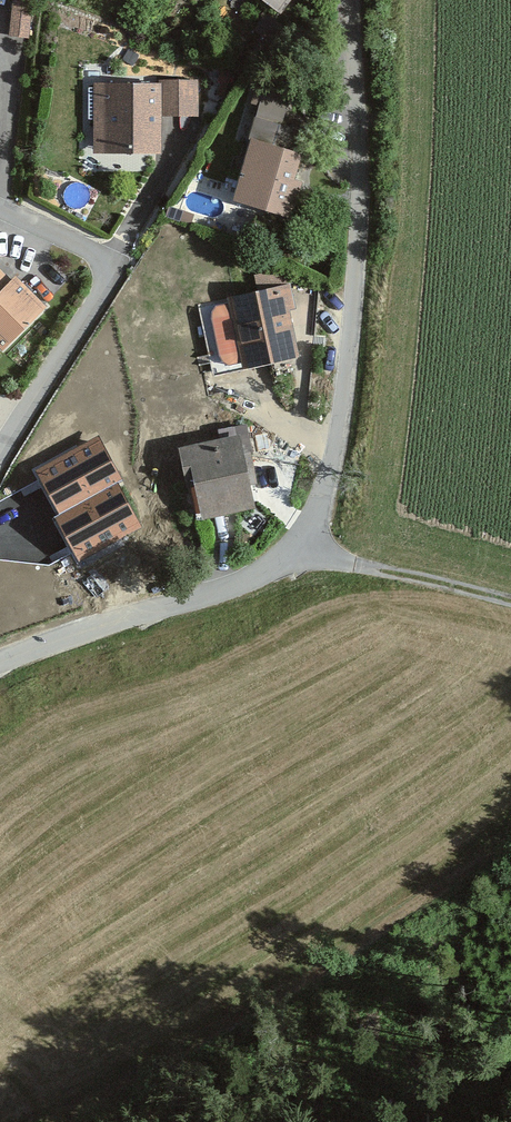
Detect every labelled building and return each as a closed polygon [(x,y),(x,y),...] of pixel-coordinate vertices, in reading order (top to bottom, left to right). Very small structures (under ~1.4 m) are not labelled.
[(287,23),(304,0),(255,0),(287,23)] [(38,8),(17,6),(13,42),(34,44),(38,8)] [(203,127),(203,87),(163,86),(163,89),(100,88),(100,161),(172,162),(172,126),(203,127)] [(287,103),(268,96),(266,103),(257,100),(250,119),(260,122),(252,146),(258,148),(240,205),(300,224),(322,158),(295,149),(300,131),(287,127),(293,110),(285,107),(287,103)] [(291,273),(259,280),(263,297),(233,302),(248,377),(309,365),(291,273)] [(0,284),(0,349),(8,357),(53,313),(22,280),(15,286),(7,278),(0,284)] [(250,429),(223,435),(224,444),(189,451),(197,491),(205,490),(212,524),(267,513),(250,429)] [(99,437),(35,471),(59,514),(116,484),(123,481),(99,437)] [(116,484),(59,514),(53,517),(75,560),(139,527),(116,484)]
